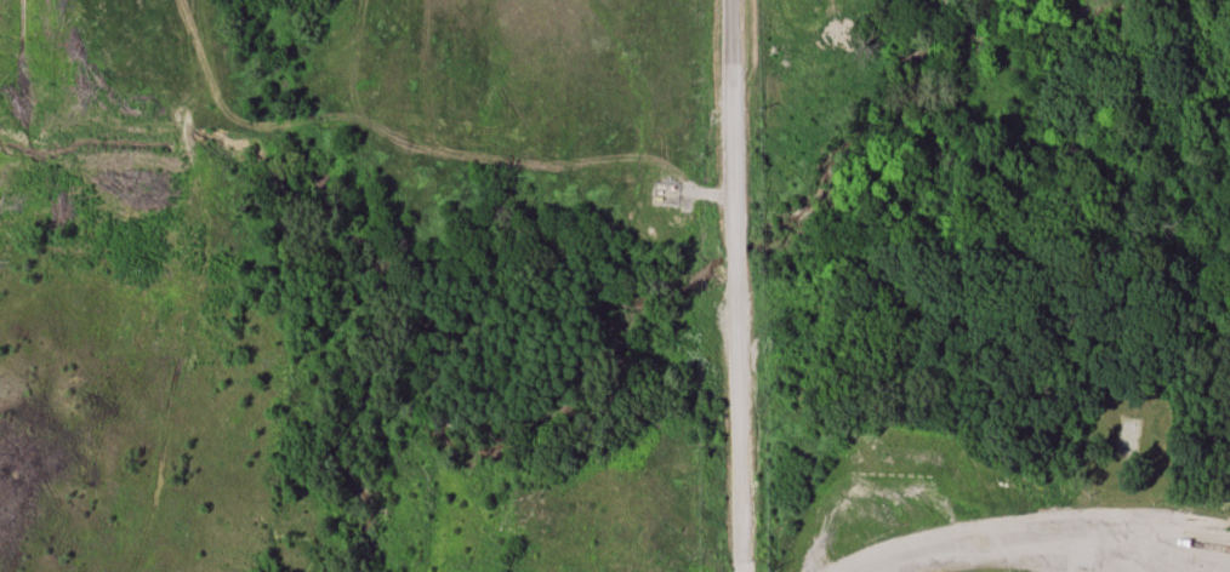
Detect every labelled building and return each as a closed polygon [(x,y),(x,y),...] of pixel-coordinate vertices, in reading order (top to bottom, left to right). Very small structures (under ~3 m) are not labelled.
[(1137,457),(1141,420),(1120,418),(1117,456),(1137,457)]
